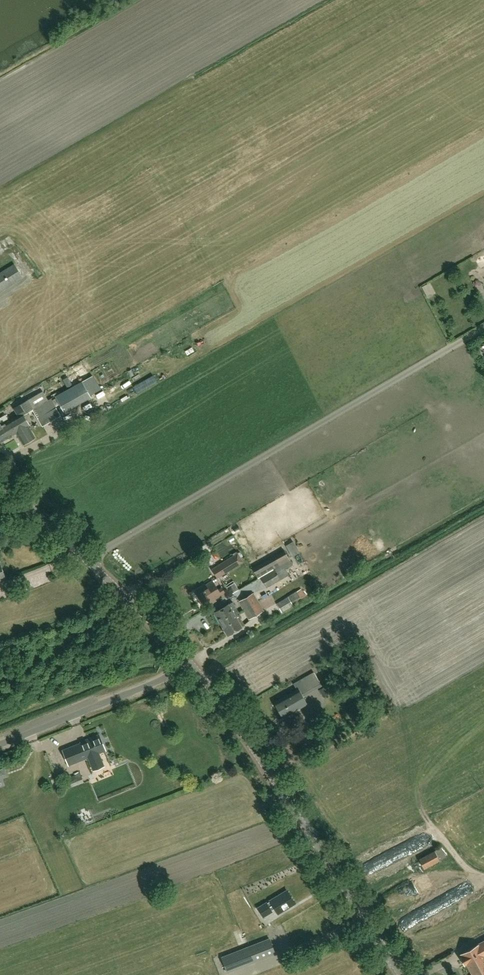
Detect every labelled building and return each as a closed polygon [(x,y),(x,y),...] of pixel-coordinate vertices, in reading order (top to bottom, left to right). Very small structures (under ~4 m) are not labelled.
[(472,259),(482,276),(483,275),(483,253),(472,259)] [(22,277),(14,264),(0,273),(0,291),(22,277)] [(459,352),(451,357),(455,362),(463,358),(459,352)] [(444,361),(435,366),(437,371),(447,366),(444,361)] [(137,393),(156,382),(153,376),(133,387),(137,393)] [(86,389),(82,381),(66,390),(72,401),(74,404),(90,395),(86,389)] [(56,395),(62,407),(64,410),(74,404),(72,401),(66,390),(56,395)] [(18,416),(32,409),(48,400),(43,391),(14,408),(13,408),(18,416)] [(133,393),(125,398),(128,404),(136,399),(133,393)] [(48,400),(32,409),(37,418),(56,407),(51,398),(48,400)] [(56,407),(37,418),(42,426),(60,415),(56,407)] [(357,418),(366,414),(364,409),(354,413),(357,418)] [(0,426),(7,438),(16,433),(23,444),(35,437),(28,426),(29,425),(23,415),(23,414),(10,421),(10,420),(0,426)] [(478,474),(473,476),(478,486),(483,483),(478,474)] [(233,568),(232,567),(239,563),(234,556),(231,550),(224,555),(227,559),(212,569),(217,577),(233,568)] [(284,550),(252,568),(256,575),(278,563),(279,565),(290,560),(284,550)] [(350,572),(362,565),(359,561),(347,568),(350,572)] [(260,577),(266,587),(280,579),(274,569),(260,577)] [(218,590),(212,581),(195,591),(204,606),(225,593),(222,588),(218,590)] [(282,612),(301,599),(299,597),(305,595),(301,589),(296,591),(277,603),(282,612)] [(244,610),(258,602),(253,593),(239,601),(244,610)] [(239,613),(233,602),(229,604),(214,612),(221,624),(235,615),(239,613)] [(249,619),(264,611),(258,602),(244,610),(249,619)] [(241,617),(239,613),(235,615),(221,624),(228,635),(244,625),(240,618),(241,617)] [(283,717),(307,704),(302,694),(320,683),(314,673),(294,684),(297,690),(274,702),(283,717)] [(326,686),(320,690),(324,697),(330,693),(326,686)] [(82,746),(64,753),(69,765),(89,757),(92,764),(102,760),(99,753),(105,750),(99,734),(88,739),(80,742),(82,746)] [(313,739),(316,745),(324,741),(321,735),(313,739)] [(70,787),(82,782),(79,773),(65,778),(70,787)] [(424,869),(440,860),(439,859),(445,856),(440,848),(434,851),(419,859),(424,869)] [(278,913),(295,903),(287,890),(258,908),(263,916),(275,909),(278,913)] [(227,972),(230,970),(276,953),(270,938),(221,957),(227,972)] [(461,954),(462,956),(460,957),(464,965),(466,963),(472,974),(483,968),(483,942),(461,954)]
